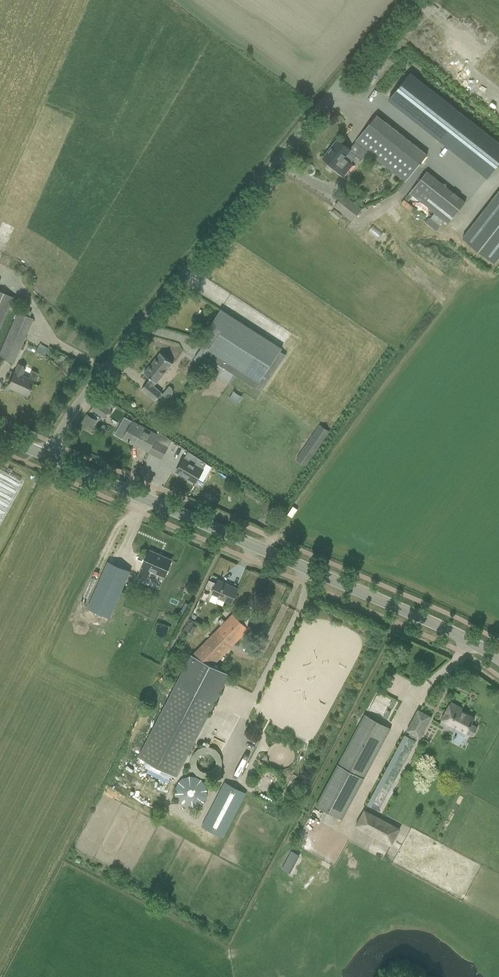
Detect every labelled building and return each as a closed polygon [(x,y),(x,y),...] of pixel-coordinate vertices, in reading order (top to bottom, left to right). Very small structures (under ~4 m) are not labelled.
[(498,163),(498,142),(410,72),(389,100),(487,178),(498,163)] [(377,115),(355,142),(367,151),(405,180),(426,154),(377,115)] [(367,151),(355,142),(350,149),(338,140),(323,158),(335,167),(334,169),(343,176),(352,164),(351,163),(356,156),(361,159),(367,151)] [(448,222),(465,201),(426,170),(409,192),(448,222)] [(462,238),(494,263),(498,257),(498,191),(462,238)] [(335,205),(353,219),(361,209),(343,195),(335,205)] [(444,221),(434,213),(430,218),(440,225),(444,221)] [(429,217),(425,221),(436,230),(440,226),(429,217)] [(374,225),(369,231),(377,238),(382,232),(374,225)] [(0,292),(0,327),(13,297),(0,292)] [(282,349),(221,309),(202,337),(208,341),(205,346),(204,345),(203,346),(209,349),(205,355),(256,388),(261,391),(271,377),(265,374),(281,349),(282,349)] [(13,362),(32,319),(17,312),(0,352),(0,357),(13,362)] [(173,363),(160,353),(144,372),(151,379),(149,382),(148,381),(142,389),(155,400),(162,392),(154,385),(156,382),(157,383),(173,363)] [(14,372),(7,387),(26,395),(32,380),(23,377),(21,375),(25,367),(18,364),(15,372),(14,372)] [(169,386),(162,395),(165,397),(168,397),(171,396),(172,394),(173,391),(172,388),(169,386)] [(99,399),(92,409),(104,417),(111,407),(113,405),(102,396),(99,399)] [(88,415),(82,426),(90,431),(96,420),(88,415)] [(157,435),(132,421),(127,431),(122,428),(119,428),(115,434),(123,438),(148,452),(155,440),(157,435)] [(320,425),(296,459),(306,466),(330,432),(320,425)] [(155,440),(148,452),(161,459),(168,447),(155,440)] [(188,451),(184,458),(176,471),(195,483),(203,469),(207,463),(188,451)] [(144,467),(149,472),(157,464),(151,459),(144,467)] [(172,560),(150,550),(139,576),(147,580),(151,571),(165,576),(172,560)] [(92,598),(88,608),(110,618),(114,608),(130,571),(108,562),(92,598)] [(238,589),(218,580),(211,598),(217,601),(219,597),(231,603),(238,589)] [(233,614),(193,655),(192,654),(139,756),(177,776),(230,674),(212,665),(248,628),(233,614)] [(192,635),(198,626),(193,623),(188,632),(192,635)] [(451,702),(439,723),(454,731),(456,727),(459,729),(454,740),(460,744),(466,733),(472,736),(477,727),(471,724),(474,717),(461,710),(462,708),(451,702)] [(407,730),(420,737),(431,717),(418,709),(407,730)] [(390,728),(364,714),(315,804),(341,818),(390,728)] [(179,802),(205,803),(206,777),(180,776),(179,802)] [(226,783),(203,827),(221,836),(244,792),(226,783)] [(355,826),(390,845),(398,831),(363,812),(355,826)]
